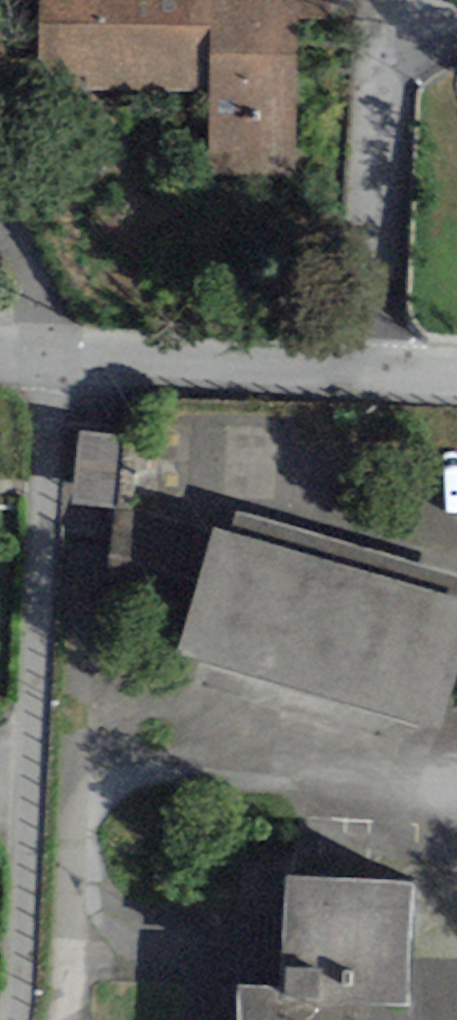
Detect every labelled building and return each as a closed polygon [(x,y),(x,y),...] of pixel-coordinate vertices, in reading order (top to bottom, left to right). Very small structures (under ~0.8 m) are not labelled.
[(210,90),(209,175),(294,176),(297,0),(40,0),(39,88),(210,90)] [(114,511),(123,437),(80,433),(72,506),(114,511)] [(214,527),(176,655),(440,733),(456,676),(456,599),(456,596),(456,577),(237,511),(230,532),(214,527)] [(356,1006),(411,1008),(415,884),(285,880),(282,986),(239,985),(238,1019),(355,1019),(356,1006)]
